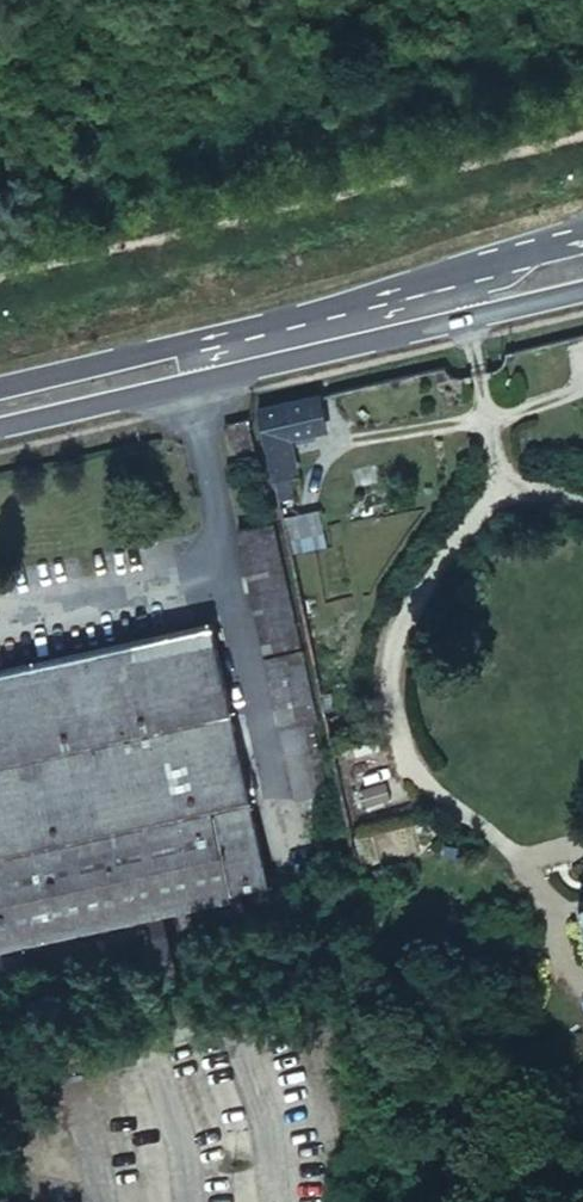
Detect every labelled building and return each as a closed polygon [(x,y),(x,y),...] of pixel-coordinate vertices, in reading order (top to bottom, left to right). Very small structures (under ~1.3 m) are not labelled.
[(326,426),(318,394),(255,409),(259,425),(262,440),(266,458),(270,476),(291,471),(297,471),(289,434),(326,426)] [(251,449),(246,428),(227,432),(231,454),(251,449)] [(291,471),(270,476),(271,479),(275,499),(296,494),(291,471)] [(314,509),(279,517),(287,552),(322,544),(314,509)] [(304,651),(278,523),(238,530),(264,658),(304,651)] [(211,621),(0,670),(0,851),(248,799),(211,621)] [(319,724),(304,651),(264,658),(295,804),(328,797),(315,726),(319,724)] [(328,689),(318,692),(328,738),(337,736),(334,721),(341,719),(338,703),(331,703),(328,689)] [(248,799),(0,851),(0,953),(268,896),(248,799)]
